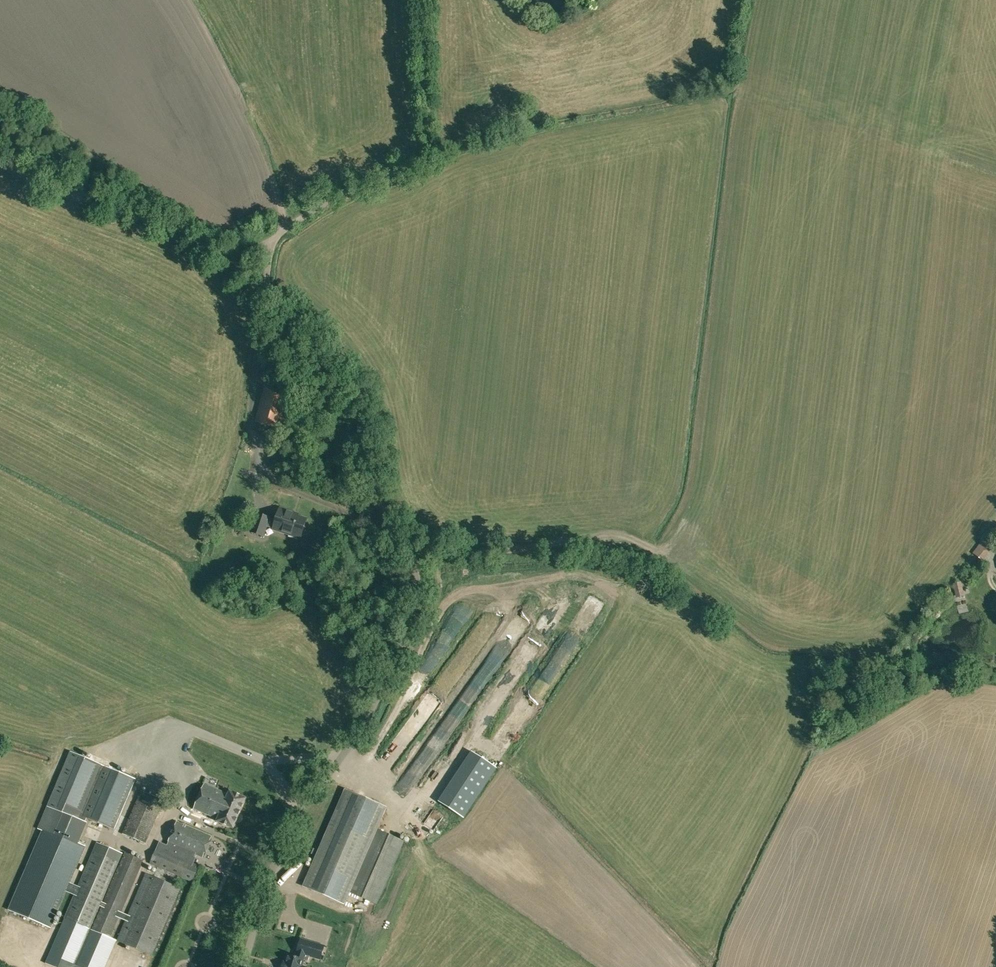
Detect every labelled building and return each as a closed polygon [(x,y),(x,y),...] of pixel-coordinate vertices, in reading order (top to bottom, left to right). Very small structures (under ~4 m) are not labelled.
[(281,429),(290,395),(265,387),(255,422),(261,423),(281,429)] [(300,540),(301,537),(307,519),(297,516),(297,517),(290,515),(291,512),(280,508),(276,521),(269,519),(270,517),(256,513),(250,533),(264,537),(267,527),(272,529),(272,531),(300,540)] [(78,820),(101,764),(70,751),(47,807),(78,820)] [(104,766),(83,817),(114,830),(135,779),(104,766)] [(240,813),(246,797),(230,790),(228,794),(204,784),(194,808),(208,814),(213,802),(240,813)] [(386,807),(346,790),(305,886),(344,903),(350,891),(377,829),(386,807)] [(146,843),(164,801),(141,791),(123,834),(146,843)] [(213,802),(208,814),(218,818),(216,821),(233,828),(240,813),(213,802)] [(177,821),(167,842),(166,845),(160,842),(157,850),(192,865),(196,858),(195,857),(196,854),(202,857),(207,847),(211,837),(177,821)] [(43,828),(8,910),(51,928),(86,846),(43,828)] [(404,840),(377,829),(350,891),(377,903),(404,840)] [(123,853),(98,843),(65,919),(90,929),(123,853)] [(156,850),(151,864),(193,882),(198,867),(192,865),(156,850)] [(110,938),(143,861),(125,853),(92,930),(110,938)] [(152,956),(180,888),(145,873),(117,941),(152,956)] [(65,919),(46,963),(55,966),(105,966),(116,941),(110,938),(92,930),(90,929),(65,919)] [(309,956),(315,957),(319,944),(300,939),(296,952),(298,952),(296,957),(288,954),(285,963),(283,962),(281,966),(301,966),(303,960),(308,961),(309,956)]
